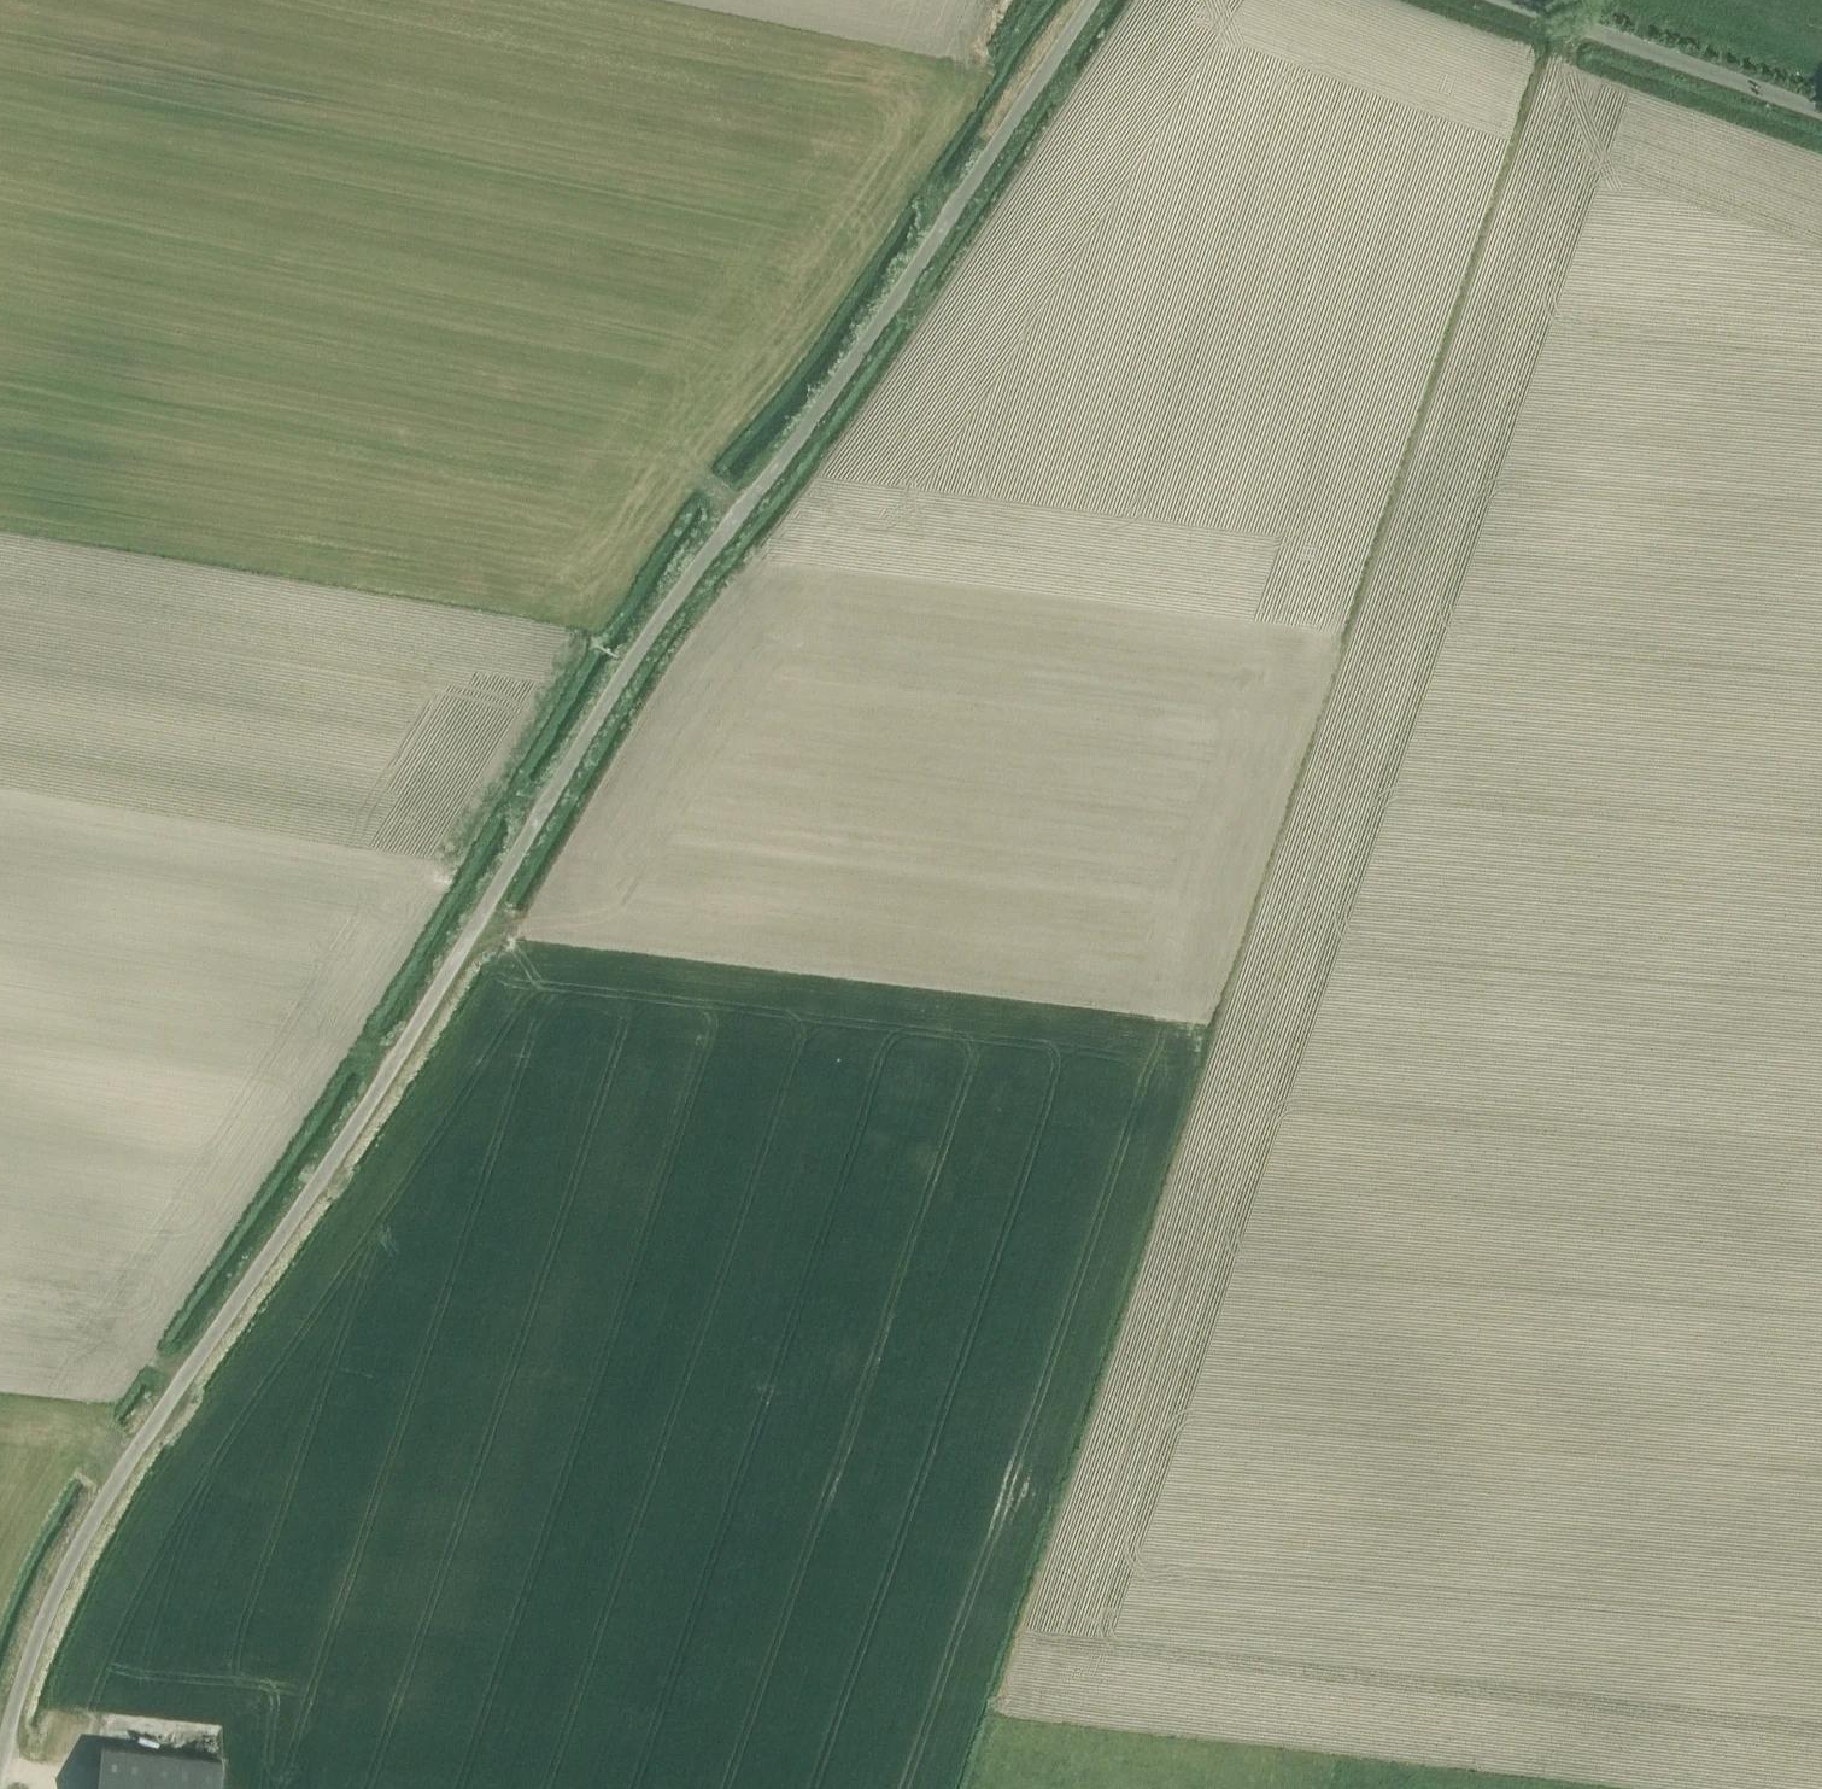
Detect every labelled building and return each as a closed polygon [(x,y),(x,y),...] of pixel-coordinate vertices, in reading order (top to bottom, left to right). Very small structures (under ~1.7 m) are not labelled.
[(96,1788),(217,1788),(221,1759),(101,1745),(96,1788)]
